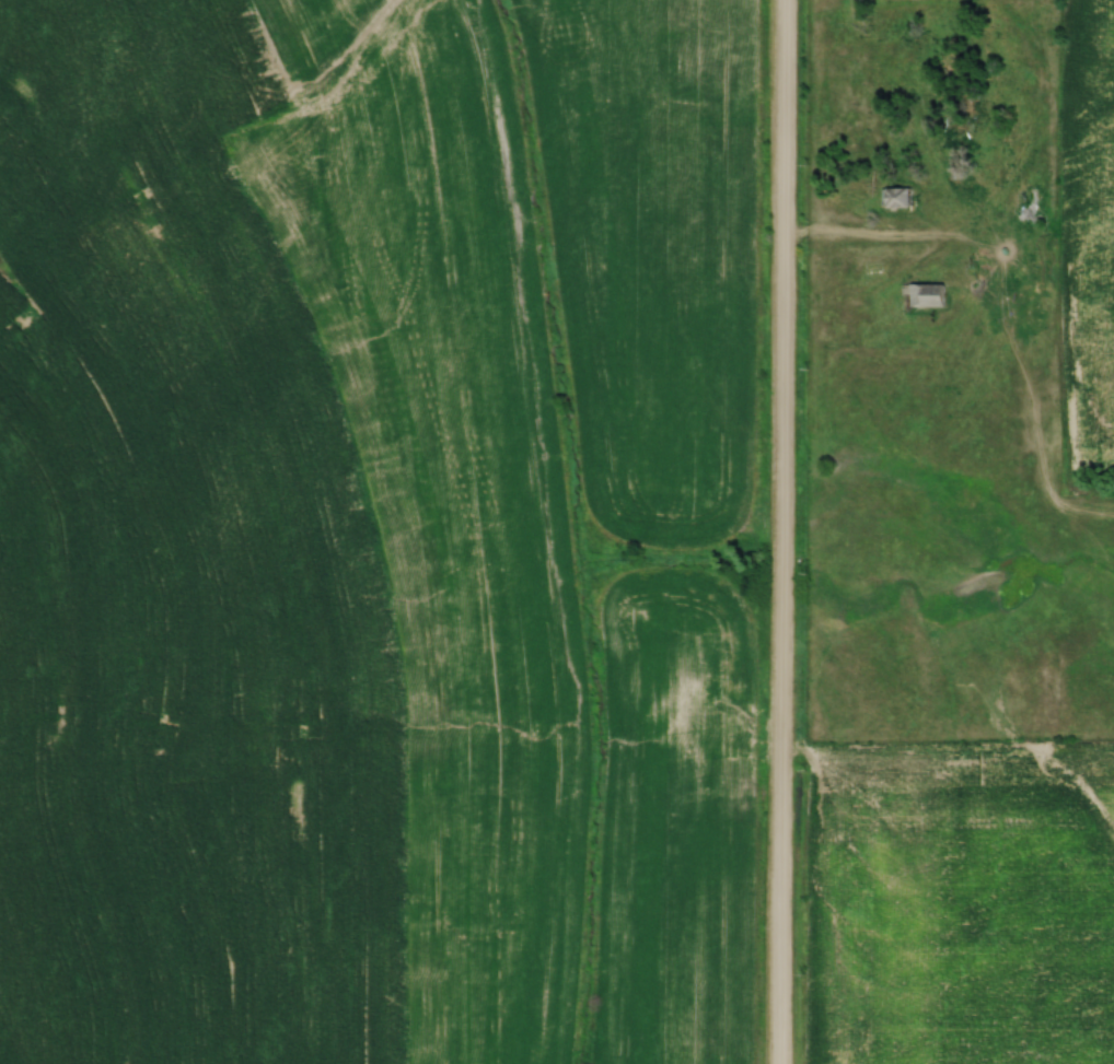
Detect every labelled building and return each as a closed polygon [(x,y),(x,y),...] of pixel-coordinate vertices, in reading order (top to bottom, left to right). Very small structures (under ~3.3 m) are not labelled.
[(910,187),(888,187),(888,208),(910,208),(910,187)] [(902,306),(948,307),(948,284),(902,283),(902,306)]
